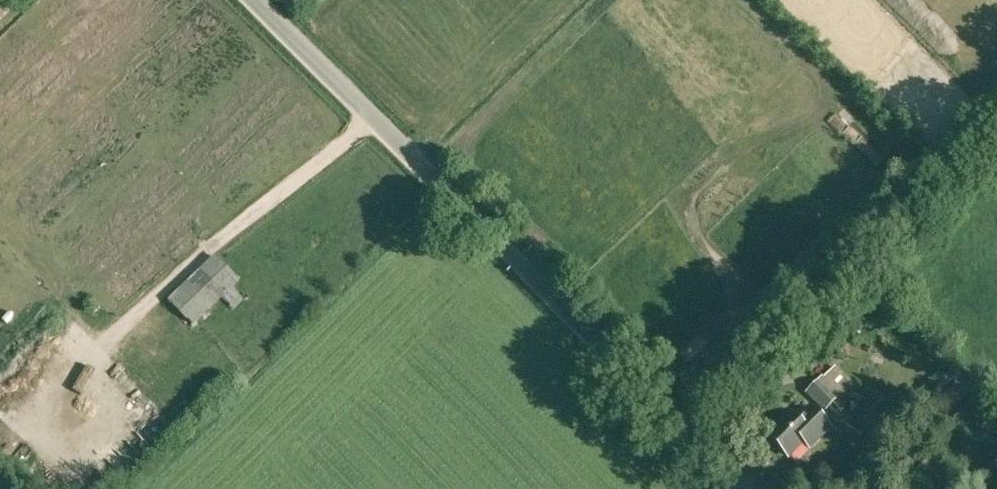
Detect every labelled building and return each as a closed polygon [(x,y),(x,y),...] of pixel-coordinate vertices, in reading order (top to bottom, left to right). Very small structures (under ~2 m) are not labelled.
[(209,321),(216,328),(244,300),(233,288),(240,282),(214,255),(166,300),(193,327),(219,301),(224,305),(209,321)] [(851,308),(835,321),(842,329),(858,316),(851,308)] [(971,389),(958,374),(941,389),(954,404),(971,389)] [(851,401),(825,376),(807,393),(824,410),(832,402),(841,411),(851,401)] [(809,448),(829,427),(809,408),(796,421),(787,412),(765,435),(788,456),(803,442),(809,448)]
